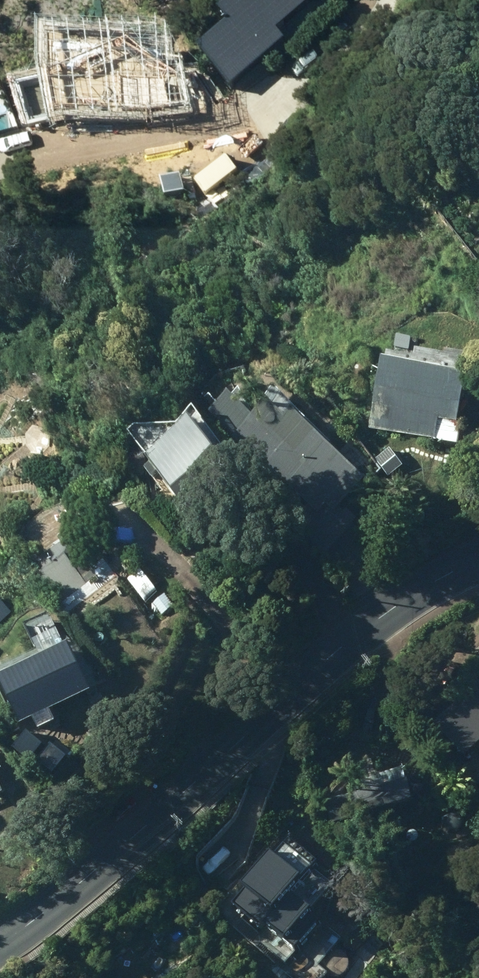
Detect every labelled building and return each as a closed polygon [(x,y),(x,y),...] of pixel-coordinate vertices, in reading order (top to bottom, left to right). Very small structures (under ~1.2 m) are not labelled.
[(232,94),(286,49),(277,38),(316,5),(312,0),(241,0),(218,19),(229,32),(201,56),(232,94)] [(464,227),(470,222),(470,215),(462,211),(456,216),(457,224),(464,227)] [(395,345),(407,347),(409,335),(397,334),(395,345)] [(467,368),(382,352),(368,425),(458,442),(462,421),(457,420),(467,368)] [(159,468),(188,509),(237,475),(191,409),(147,451),(152,459),(145,463),(151,473),(159,468)] [(363,477),(319,435),(297,458),(263,426),(246,443),(284,479),(288,476),(311,498),(320,489),(329,499),(336,493),(342,500),(363,477)] [(38,571),(59,601),(105,567),(94,551),(75,565),(60,545),(47,554),(44,549),(31,558),(40,570),(38,571)] [(98,575),(104,582),(110,577),(104,569),(98,575)] [(153,601),(163,611),(172,603),(164,592),(153,601)] [(92,686),(79,661),(81,661),(69,638),(0,672),(0,678),(22,721),(34,714),(38,723),(55,716),(50,707),(92,686)] [(468,757),(478,747),(478,678),(434,720),(468,757)] [(335,819),(414,794),(404,762),(362,776),(365,787),(328,798),(335,819)] [(233,909),(286,952),(338,890),(285,846),(233,909)]
